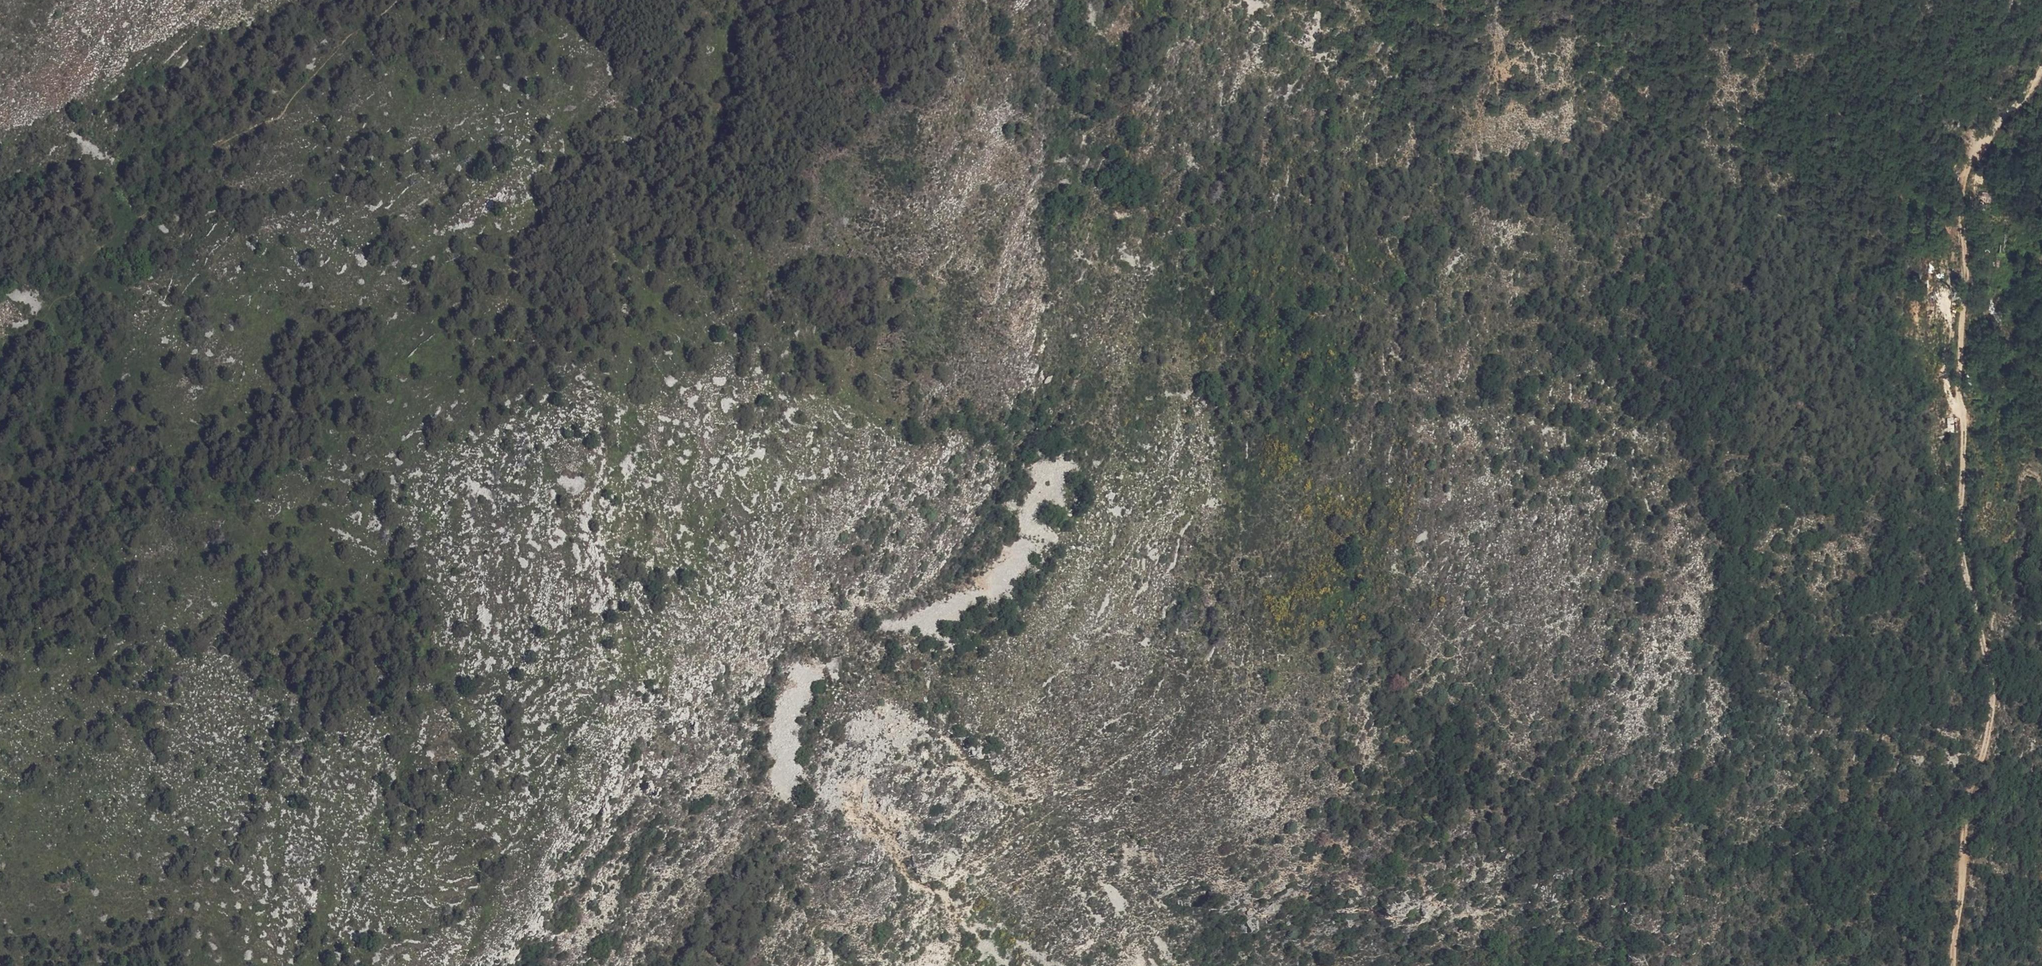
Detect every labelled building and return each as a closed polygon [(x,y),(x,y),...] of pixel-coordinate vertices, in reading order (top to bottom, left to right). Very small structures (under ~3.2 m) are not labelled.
[(1947,418),(1947,433),(1956,433),(1956,418),(1947,418)]
